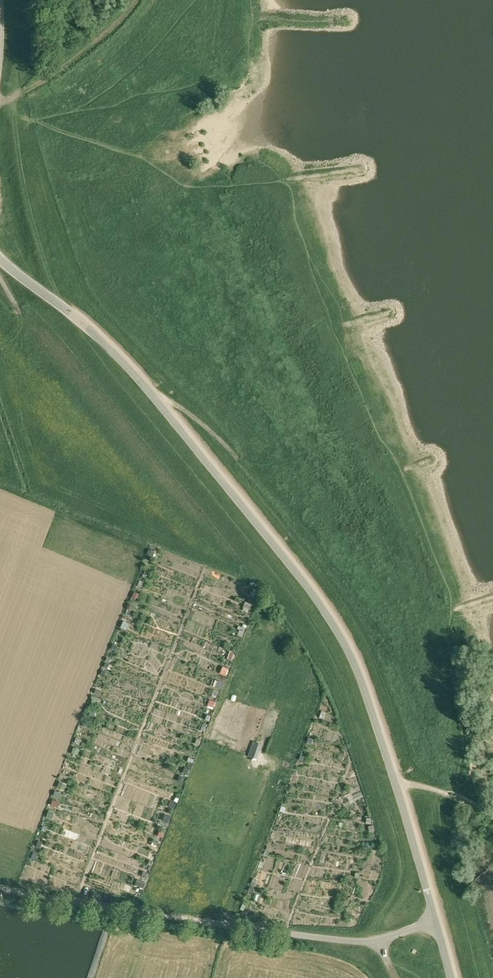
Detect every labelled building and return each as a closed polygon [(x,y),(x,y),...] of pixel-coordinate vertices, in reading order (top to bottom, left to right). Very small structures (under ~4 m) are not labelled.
[(138,590),(135,597),(141,600),(144,592),(138,590)] [(71,748),(69,757),(76,759),(78,750),(71,748)]
